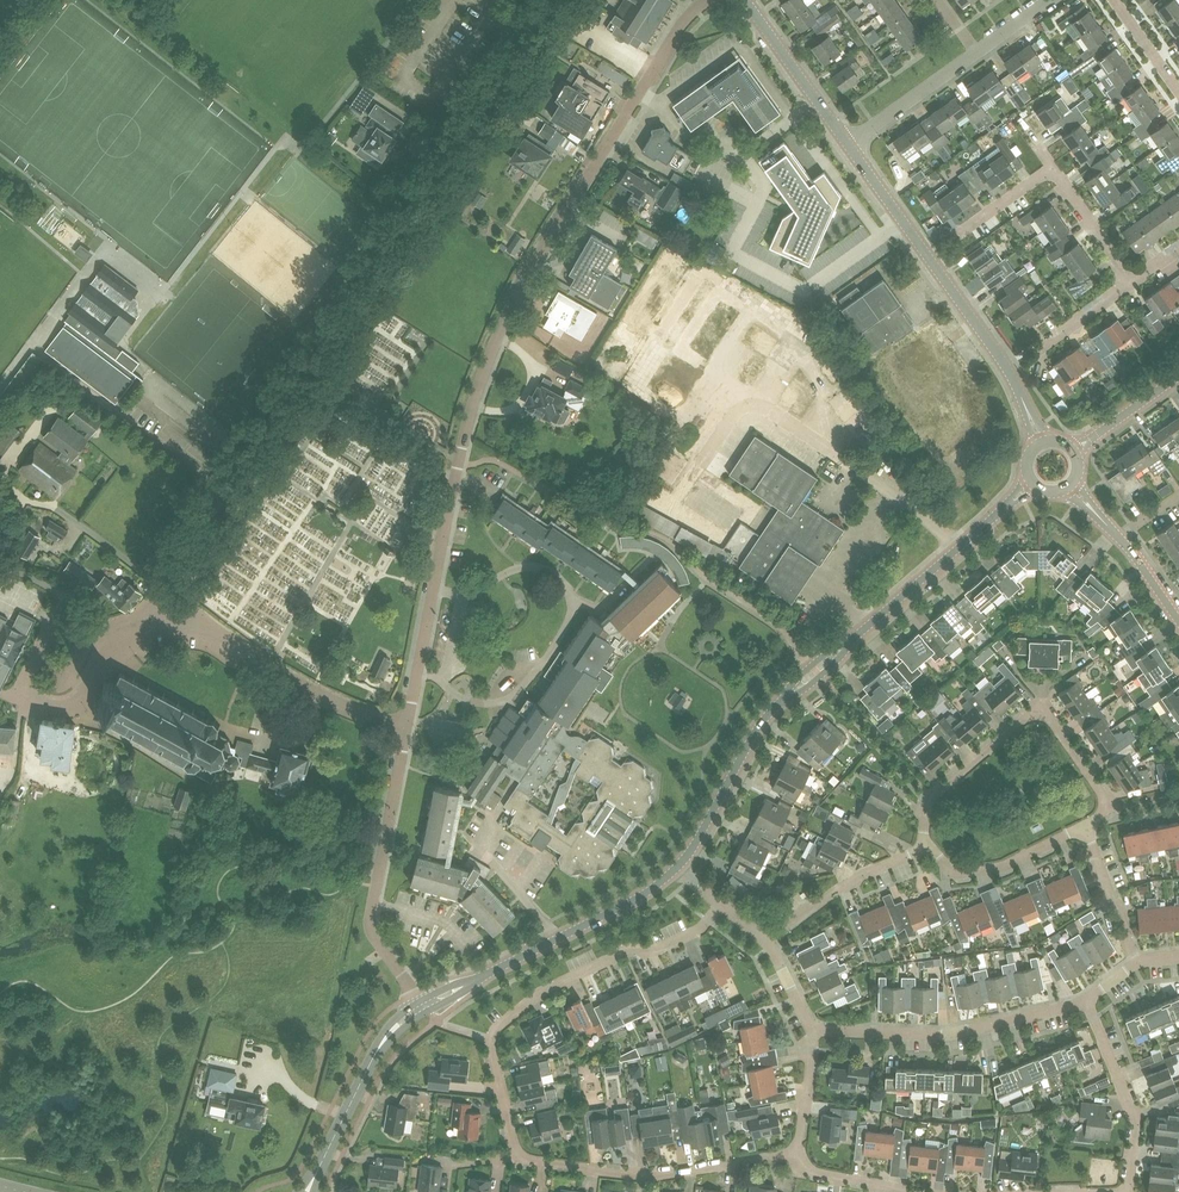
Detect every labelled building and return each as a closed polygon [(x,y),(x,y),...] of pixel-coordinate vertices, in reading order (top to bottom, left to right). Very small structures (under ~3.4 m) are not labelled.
[(586,13),(593,3),(589,0),(586,0),(580,9),(586,13)] [(616,35),(617,38),(621,40),(624,40),(629,43),(629,42),(638,47),(643,39),(647,42),(673,1),(672,0),(623,0),(606,27),(612,31),(612,32),(616,35)] [(791,17),(813,2),(812,1),(814,0),(785,0),(781,3),(791,17)] [(880,12),(896,1),(896,0),(871,0),(880,12)] [(1157,9),(1166,22),(1178,13),(1178,3),(1177,0),(1165,0),(1167,2),(1157,9)] [(862,1),(846,12),(849,16),(859,9),(865,5),(862,1)] [(880,12),(889,25),(905,13),(896,1),(880,12)] [(813,2),(791,17),(800,30),(810,23),(815,29),(831,18),(825,8),(819,12),(813,2)] [(1062,6),(1066,12),(1070,9),(1066,3),(1062,6)] [(1084,4),(1058,23),(1063,29),(1071,23),(1080,35),(1098,23),(1089,10),(1084,4)] [(859,9),(849,16),(852,21),(862,14),(859,9)] [(889,25),(897,37),(914,26),(905,13),(889,25)] [(1166,22),(1175,34),(1178,32),(1178,13),(1166,22)] [(823,40),(812,48),(823,63),(840,52),(831,39),(838,35),(834,29),(839,26),(837,23),(839,21),(836,16),(816,30),(823,40)] [(1089,48),(1080,54),(1084,61),(1100,49),(1097,44),(1107,36),(1098,23),(1080,35),(1089,48)] [(914,26),(897,37),(906,49),(922,38),(914,26)] [(873,29),(863,36),(867,42),(876,35),(873,29)] [(883,30),(876,35),(867,42),(869,45),(885,34),(883,30)] [(858,36),(853,39),(859,47),(863,43),(858,36)] [(1029,43),(1016,53),(1028,69),(1041,60),(1047,70),(1054,65),(1045,53),(1047,52),(1048,53),(1051,50),(1042,38),(1037,42),(1036,40),(1030,45),(1029,43)] [(864,45),(860,48),(870,62),(874,59),(864,45)] [(1100,49),(1084,61),(1088,66),(1098,59),(1103,67),(1098,70),(1102,75),(1123,60),(1114,48),(1104,55),(1100,49)] [(891,52),(881,60),(884,65),(895,57),(891,52)] [(1009,55),(1003,59),(1004,61),(1011,71),(1005,75),(1017,92),(1023,87),(1016,78),(1028,69),(1016,53),(1011,57),(1009,55)] [(833,76),(843,89),(858,78),(864,73),(850,54),(840,61),(844,67),(833,76)] [(1123,60),(1102,75),(1106,81),(1110,77),(1115,84),(1106,91),(1110,98),(1126,86),(1122,80),(1132,73),(1123,60)] [(733,98),(755,129),(781,112),(748,65),(744,68),(740,61),(729,69),(727,65),(673,102),(691,127),(733,98)] [(1077,66),(1069,71),(1072,76),(1080,71),(1077,66)] [(992,70),(979,79),(991,96),(1004,87),(1013,99),(1019,95),(1017,92),(1005,75),(999,80),(992,70)] [(586,77),(579,73),(572,84),(568,82),(567,83),(565,82),(562,87),(559,94),(558,93),(555,98),(561,102),(552,117),(582,136),(602,104),(590,97),(598,84),(591,79),(592,78),(587,75),(586,77)] [(1068,74),(1062,79),(1067,86),(1074,82),(1068,74)] [(967,101),(981,122),(983,124),(989,119),(986,115),(987,114),(980,104),(991,96),(979,79),(967,88),(973,96),(967,101)] [(1126,86),(1110,98),(1114,103),(1124,96),(1133,109),(1149,97),(1140,84),(1130,92),(1126,86)] [(358,95),(351,104),(363,112),(369,102),(358,95)] [(955,96),(943,105),(955,122),(966,113),(974,123),(976,125),(981,122),(967,101),(961,105),(955,96)] [(1142,121),(1132,128),(1133,130),(1136,134),(1153,123),(1148,117),(1158,109),(1149,97),(1133,109),(1142,121)] [(1055,100),(1036,114),(1046,127),(1056,119),(1062,126),(1081,112),(1076,105),(1064,113),(1055,100)] [(361,125),(352,139),(361,146),(364,147),(359,155),(367,160),(368,158),(376,163),(380,157),(382,159),(395,138),(393,137),(394,136),(395,137),(403,124),(402,124),(404,121),(375,103),(368,114),(372,117),(372,118),(371,118),(366,125),(375,131),(373,133),(361,125)] [(943,105),(930,114),(937,124),(931,128),(943,144),(949,153),(952,151),(946,142),(949,140),(942,131),(955,122),(943,105)] [(1081,112),(1062,126),(1067,134),(1062,137),(1069,146),(1072,151),(1090,138),(1080,124),(1086,120),(1081,112)] [(912,127),(906,131),(918,148),(930,139),(937,149),(943,144),(931,128),(926,132),(918,122),(918,123),(917,121),(910,125),(912,127)] [(1153,123),(1136,134),(1141,140),(1150,134),(1159,146),(1176,134),(1167,121),(1157,128),(1153,123)] [(512,159),(537,175),(558,143),(573,154),(578,147),(545,122),(538,133),(548,140),(546,144),(529,133),(512,159)] [(652,132),(642,150),(655,158),(657,156),(667,162),(683,173),(694,157),(666,139),(671,132),(664,129),(663,125),(660,126),(659,124),(655,125),(655,127),(652,128),(652,132)] [(888,145),(906,171),(912,166),(906,157),(918,148),(906,131),(892,141),(893,142),(888,145)] [(1155,163),(1162,173),(1169,167),(1172,170),(1178,165),(1178,157),(1176,153),(1178,151),(1178,139),(1176,134),(1159,146),(1165,156),(1155,163)] [(997,147),(984,156),(989,162),(1002,180),(1015,171),(1008,162),(1016,156),(1011,148),(1002,137),(994,142),(997,147)] [(1090,138),(1072,151),(1080,162),(1085,159),(1090,166),(1109,152),(1104,144),(1098,148),(1090,138)] [(330,146),(323,140),(319,145),(326,151),(330,146)] [(784,142),(759,160),(794,209),(782,217),(769,247),(809,264),(840,195),(824,171),(811,180),(784,142)] [(1020,144),(1015,148),(1020,156),(1025,152),(1020,144)] [(1110,152),(1115,159),(1121,155),(1116,148),(1110,152)] [(1113,182),(1107,173),(1112,169),(1108,164),(1115,159),(1110,152),(1109,152),(1090,166),(1095,173),(1085,181),(1095,195),(1113,182)] [(973,164),(965,169),(979,189),(987,184),(990,189),(1002,180),(989,162),(977,171),(973,164)] [(620,179),(619,181),(634,190),(627,201),(639,209),(644,201),(640,198),(645,190),(658,199),(657,202),(670,210),(683,190),(669,181),(666,187),(664,186),(661,189),(642,177),(641,178),(627,169),(624,173),(622,172),(618,178),(620,179)] [(910,177),(915,183),(925,176),(921,169),(910,177)] [(962,181),(949,190),(962,208),(976,199),(972,194),(979,189),(965,169),(958,175),(962,181)] [(683,187),(685,188),(694,193),(698,186),(687,180),(683,187)] [(1137,186),(1142,193),(1149,188),(1144,181),(1137,186)] [(1103,206),(1112,200),(1117,207),(1137,193),(1131,185),(1121,192),(1113,182),(1095,195),(1103,206)] [(922,194),(923,195),(926,200),(937,214),(944,209),(950,217),(962,208),(949,190),(944,184),(933,192),(930,188),(922,194)] [(682,195),(691,200),(694,193),(685,188),(682,195)] [(471,203),(480,208),(487,198),(478,192),(471,203)] [(1178,224),(1178,197),(1176,193),(1163,203),(1178,224)] [(1162,203),(1149,212),(1164,232),(1171,227),(1172,229),(1178,224),(1162,203)] [(1023,225),(1033,218),(1043,231),(1061,218),(1051,204),(1042,211),(1038,205),(1019,219),(1023,225)] [(1149,212),(1136,222),(1151,244),(1157,239),(1156,238),(1164,232),(1149,212)] [(1061,218),(1043,231),(1051,242),(1045,247),(1050,254),(1070,241),(1064,233),(1070,230),(1061,218)] [(1151,244),(1136,222),(1122,232),(1136,252),(1144,246),(1145,248),(1151,244)] [(478,228),(476,230),(477,231),(477,232),(480,235),(490,243),(505,252),(506,250),(510,245),(504,241),(502,244),(493,238),(478,228)] [(653,247),(658,239),(638,228),(634,236),(653,247)] [(936,229),(928,234),(934,243),(942,237),(936,229)] [(517,233),(510,245),(506,250),(515,255),(525,239),(517,233)] [(622,284),(603,272),(617,248),(592,233),(574,264),(577,266),(574,270),(577,272),(570,285),(608,308),(622,284)] [(964,252),(980,275),(1002,259),(996,251),(990,256),(979,241),(964,252)] [(1070,241),(1050,254),(1054,259),(1060,255),(1070,268),(1088,256),(1078,241),(1073,245),(1070,241)] [(714,242),(705,259),(716,265),(726,248),(714,242)] [(81,246),(76,253),(86,260),(91,254),(81,246)] [(1078,279),(1067,287),(1076,298),(1095,284),(1091,279),(1087,273),(1096,267),(1088,256),(1070,268),(1078,279)] [(1002,259),(980,275),(989,287),(999,281),(1003,287),(1020,275),(1015,268),(1004,276),(1001,272),(1009,266),(1004,258),(1002,259)] [(105,264),(69,312),(102,337),(114,346),(138,314),(137,308),(134,305),(133,301),(131,299),(138,289),(105,264)] [(1028,273),(1036,284),(1042,280),(1035,269),(1028,273)] [(675,280),(667,294),(679,300),(690,279),(678,273),(678,274),(675,280)] [(998,300),(1007,313),(1026,300),(1021,292),(1028,287),(1020,275),(1003,287),(1007,293),(998,300)] [(857,286),(839,299),(844,306),(841,308),(858,332),(853,335),(864,350),(867,347),(871,353),(892,338),(894,342),(914,328),(911,324),(914,322),(905,310),(906,310),(883,278),(862,294),(857,286)] [(690,279),(679,300),(691,306),(702,285),(690,279)] [(1157,289),(1157,290),(1170,308),(1178,302),(1178,289),(1177,290),(1170,280),(1157,289)] [(702,285),(691,306),(702,312),(713,291),(702,285)] [(546,313),(551,316),(546,326),(560,334),(563,329),(581,339),(597,313),(559,290),(546,313)] [(1151,309),(1141,316),(1153,333),(1164,326),(1157,317),(1170,308),(1157,290),(1144,299),(1151,309)] [(713,291),(702,312),(713,318),(724,298),(713,291)] [(1026,300),(1007,313),(1017,326),(1024,321),(1029,327),(1056,307),(1048,295),(1032,307),(1026,300)] [(724,298),(713,318),(724,324),(735,303),(724,298)] [(735,303),(724,324),(736,330),(747,309),(735,303)] [(747,309),(736,330),(747,336),(751,330),(758,315),(747,309)] [(1118,318),(1104,328),(1117,346),(1130,337),(1136,346),(1143,341),(1126,318),(1120,322),(1118,318)] [(64,326),(45,350),(116,404),(134,379),(137,375),(143,380),(143,379),(133,371),(139,362),(122,350),(116,358),(65,320),(65,321),(67,322),(64,326)] [(1139,320),(1133,323),(1139,331),(1144,328),(1139,320)] [(1091,337),(1098,347),(1092,351),(1104,368),(1111,363),(1105,355),(1117,346),(1104,328),(1091,337)] [(1080,345),(1066,354),(1080,373),(1092,364),(1101,376),(1107,372),(1104,368),(1092,351),(1087,355),(1080,345)] [(1161,354),(1157,348),(1151,353),(1155,359),(1161,354)] [(619,369),(618,370),(629,377),(642,358),(632,350),(623,363),(619,369)] [(0,396),(0,416),(42,360),(33,353),(0,396)] [(1073,391),(1067,382),(1080,373),(1066,354),(1053,364),(1060,374),(1054,378),(1066,395),(1073,391)] [(642,358),(629,377),(639,385),(653,365),(642,358)] [(568,378),(573,369),(558,360),(553,370),(568,378)] [(619,360),(615,366),(619,369),(623,363),(619,360)] [(653,365),(639,385),(650,392),(663,373),(653,365)] [(663,373),(650,392),(660,400),(674,380),(663,373)] [(528,409),(526,413),(527,416),(532,419),(535,417),(538,411),(560,423),(564,422),(570,411),(563,408),(566,402),(578,409),(589,389),(570,380),(566,389),(561,398),(558,397),(560,393),(552,388),(550,390),(548,389),(553,381),(544,376),(533,397),(530,395),(526,402),(529,404),(527,408),(528,409)] [(1112,378),(1104,384),(1108,390),(1111,388),(1112,390),(1117,386),(1112,378)] [(674,380),(660,400),(671,407),(685,388),(674,380)] [(618,384),(614,390),(617,393),(622,387),(618,384)] [(622,387),(617,393),(621,396),(626,390),(622,387)] [(685,388),(671,407),(682,414),(695,395),(685,388)] [(1109,392),(1106,388),(1100,392),(1103,396),(1109,392)] [(830,400),(856,427),(867,417),(841,389),(830,400)] [(695,395),(682,414),(692,422),(702,408),(706,403),(695,395)] [(639,399),(635,405),(639,408),(643,402),(639,399)] [(40,442),(19,470),(56,498),(77,470),(69,464),(88,439),(91,434),(103,420),(79,402),(69,417),(88,431),(84,437),(58,417),(44,437),(62,450),(58,456),(40,442)] [(643,402),(639,408),(643,411),(647,405),(643,402)] [(660,414),(656,420),(660,423),(664,417),(660,414)] [(1166,425),(1178,442),(1178,444),(1178,415),(1166,425)] [(664,417),(660,423),(664,426),(668,420),(664,417)] [(0,428),(0,437),(10,445),(21,431),(6,420),(0,428)] [(1153,433),(1165,451),(1171,447),(1178,458),(1178,444),(1178,442),(1166,425),(1153,433)] [(681,429),(677,435),(681,438),(685,432),(681,429)] [(773,429),(764,443),(786,456),(794,443),(773,429)] [(685,432),(681,438),(685,440),(689,435),(685,432)] [(1142,441),(1128,450),(1141,469),(1147,464),(1154,475),(1161,471),(1169,483),(1175,478),(1167,466),(1154,447),(1148,451),(1142,441)] [(764,443),(756,457),(777,470),(786,456),(764,443)] [(1154,447),(1159,455),(1164,452),(1158,444),(1154,447)] [(1121,470),(1108,479),(1123,502),(1131,497),(1128,493),(1141,484),(1134,473),(1141,469),(1128,450),(1114,460),(1121,470)] [(675,469),(673,475),(686,481),(689,475),(699,479),(706,465),(680,454),(674,468),(675,469)] [(756,457),(747,470),(768,483),(777,470),(756,457)] [(869,465),(863,470),(866,473),(872,469),(869,465)] [(863,470),(858,474),(861,478),(866,473),(863,470)] [(673,475),(670,483),(683,489),(686,481),(673,475)] [(667,489),(663,497),(677,503),(680,495),(667,489)] [(835,494),(830,499),(833,502),(838,498),(835,494)] [(659,503),(653,517),(678,528),(684,514),(674,509),(677,503),(663,497),(660,503),(659,503)] [(490,518),(493,520),(498,519),(509,527),(510,533),(516,537),(521,535),(531,542),(533,547),(536,550),(539,547),(541,547),(546,547),(557,555),(559,560),(565,564),(569,563),(581,571),(582,575),(588,579),(592,578),(603,586),(605,591),(608,593),(622,572),(553,525),(550,529),(504,498),(490,518)] [(830,499),(824,503),(827,507),(833,502),(830,499)] [(50,519),(44,528),(49,531),(46,535),(56,541),(59,537),(63,539),(69,530),(50,519)] [(1165,546),(1178,536),(1178,531),(1173,522),(1159,531),(1156,533),(1165,546)] [(731,525),(715,551),(764,581),(763,583),(789,599),(812,560),(786,545),(780,555),(731,525)] [(838,528),(830,535),(846,553),(852,548),(857,553),(868,544),(866,542),(852,526),(843,534),(838,528)] [(759,528),(755,534),(760,537),(764,531),(759,528)] [(17,551),(16,552),(25,558),(27,559),(41,537),(40,536),(30,530),(29,530),(17,551)] [(764,531),(760,537),(765,540),(768,534),(764,531)] [(768,534),(765,540),(770,543),(771,542),(773,537),(768,534)] [(676,577),(679,585),(689,582),(686,572),(681,563),(675,555),(668,548),(659,543),(650,538),(645,537),(640,536),(630,535),(619,536),(621,547),(630,546),(638,547),(646,549),(654,552),(661,557),(667,562),(672,569),(676,577)] [(1174,559),(1178,555),(1178,536),(1165,546),(1174,559)] [(773,537),(771,542),(777,546),(780,541),(773,537)] [(1019,549),(1000,565),(1009,576),(1003,581),(1014,593),(1020,588),(1016,583),(1026,574),(1025,569),(1038,569),(1038,551),(1020,551),(1019,549)] [(1056,551),(1038,551),(1038,569),(1051,569),(1055,565),(1067,575),(1071,571),(1076,565),(1058,549),(1056,551)] [(63,571),(71,576),(91,590),(98,580),(70,561),(63,571)] [(595,673),(611,649),(615,651),(629,636),(631,639),(639,631),(636,629),(646,620),(649,622),(663,608),(661,606),(670,596),(673,599),(680,592),(659,570),(656,573),(656,575),(640,590),(638,590),(631,596),(631,598),(615,613),(614,613),(611,615),(609,613),(601,621),(603,623),(591,615),(564,655),(569,658),(528,719),(510,707),(489,738),(498,744),(468,789),(484,801),(507,767),(522,777),(503,805),(515,813),(508,824),(532,840),(540,830),(549,836),(545,842),(561,853),(559,858),(560,867),(571,874),(580,872),(586,876),(595,874),(599,869),(607,868),(615,856),(613,848),(634,816),(643,814),(651,803),(649,794),(653,788),(651,779),(645,776),(644,767),(598,736),(589,738),(567,724),(599,677),(595,673)] [(1074,580),(1061,595),(1068,600),(1070,598),(1072,596),(1083,604),(1102,582),(1090,573),(1084,581),(1080,585),(1074,580)] [(987,574),(976,583),(992,602),(1003,592),(1008,599),(1014,593),(1003,581),(997,586),(987,574)] [(96,586),(115,600),(114,601),(126,610),(131,604),(133,606),(138,600),(136,599),(141,592),(130,583),(129,583),(122,578),(117,585),(105,575),(96,586)] [(1063,579),(1055,589),(1061,595),(1074,580),(1067,575),(1063,579)] [(1102,582),(1083,604),(1090,610),(1087,612),(1093,617),(1097,622),(1102,618),(1111,612),(1115,609),(1106,600),(1112,591),(1102,582)] [(976,583),(965,593),(967,595),(976,606),(969,611),(980,622),(986,618),(980,611),(992,602),(976,583)] [(952,603),(941,613),(957,631),(968,622),(970,624),(973,628),(980,623),(976,618),(969,610),(961,600),(954,606),(952,603)] [(1027,611),(1022,605),(1017,609),(1022,615),(1027,611)] [(1097,622),(1094,625),(1097,629),(1101,625),(1104,628),(1106,625),(1114,637),(1118,634),(1138,620),(1130,608),(1121,614),(1115,609),(1111,612),(1102,618),(1097,622)] [(1,689),(12,667),(13,667),(29,635),(28,634),(36,620),(20,612),(12,627),(6,623),(8,618),(0,614),(0,691),(1,689)] [(932,625),(926,630),(947,654),(948,656),(961,645),(952,635),(956,632),(957,631),(941,613),(930,622),(932,625)] [(1116,644),(1114,654),(1117,655),(1120,660),(1124,657),(1137,647),(1141,645),(1137,639),(1146,632),(1138,620),(1118,634),(1123,641),(1117,645),(1116,644)] [(918,633),(907,642),(923,661),(929,655),(934,661),(939,658),(941,660),(947,654),(926,630),(920,635),(918,633)] [(1028,665),(1043,666),(1044,642),(1026,642),(1026,637),(1017,637),(1016,654),(1029,655),(1028,665)] [(999,639),(992,645),(997,651),(1004,644),(999,639)] [(1044,642),(1043,666),(1058,666),(1058,656),(1071,656),(1072,640),(1063,639),(1062,643),(1044,642)] [(902,660),(895,666),(904,677),(909,683),(921,672),(916,666),(923,661),(907,642),(896,652),(902,660)] [(1124,657),(1133,668),(1139,664),(1144,671),(1163,657),(1155,645),(1142,654),(1137,647),(1124,657)] [(1087,651),(1092,659),(1098,654),(1093,647),(1087,651)] [(381,654),(377,664),(384,668),(388,657),(381,654)] [(1149,678),(1143,683),(1150,694),(1167,682),(1163,676),(1172,670),(1163,657),(1144,671),(1149,678)] [(885,668),(875,677),(890,694),(900,685),(906,692),(912,686),(909,683),(904,677),(895,666),(889,672),(885,668)] [(98,714),(94,715),(95,718),(99,717),(109,722),(107,725),(108,726),(107,726),(108,727),(109,726),(111,723),(123,730),(122,733),(124,734),(126,731),(138,738),(136,741),(139,742),(140,739),(153,746),(151,749),(153,750),(155,747),(168,754),(166,757),(168,759),(170,755),(173,757),(173,759),(171,759),(172,763),(176,765),(179,764),(178,762),(179,760),(183,762),(181,765),(183,767),(185,763),(188,767),(187,769),(188,770),(190,768),(194,768),(195,771),(196,771),(197,774),(211,781),(213,779),(214,780),(216,777),(214,776),(216,773),(215,769),(224,766),(225,767),(226,767),(230,769),(230,770),(232,770),(232,769),(236,768),(237,769),(238,768),(238,767),(240,763),(241,763),(243,756),(239,755),(238,754),(235,752),(235,749),(235,747),(231,746),(229,740),(230,739),(228,737),(227,738),(224,736),(226,734),(222,732),(221,735),(220,734),(220,733),(218,732),(218,727),(221,727),(220,725),(218,725),(215,722),(216,719),(214,718),(213,721),(208,720),(210,717),(208,716),(206,719),(202,717),(203,716),(205,715),(204,712),(200,709),(197,710),(198,713),(197,714),(193,712),(195,709),(193,708),(191,711),(179,704),(180,701),(178,700),(176,703),(164,696),(166,693),(163,692),(162,695),(149,688),(151,685),(149,684),(147,687),(134,680),(136,677),(134,676),(132,679),(122,673),(121,670),(119,671),(120,674),(115,682),(113,681),(111,681),(112,680),(110,679),(108,682),(107,682),(104,680),(103,683),(105,684),(105,686),(105,688),(107,689),(105,692),(104,691),(104,692),(105,692),(103,695),(102,695),(99,695),(99,697),(96,696),(95,698),(98,699),(98,700),(96,703),(99,704),(100,701),(104,703),(98,714)] [(1066,688),(1058,693),(1066,705),(1084,692),(1081,688),(1084,686),(1075,673),(1062,682),(1066,688)] [(996,688),(1010,704),(1021,695),(1004,675),(999,680),(1000,684),(996,688)] [(868,692),(860,699),(878,719),(885,712),(884,711),(888,707),(883,700),(890,694),(875,677),(863,687),(868,692)] [(990,681),(973,695),(986,710),(992,706),(999,714),(1010,704),(996,688),(990,681)] [(1144,698),(1147,704),(1152,701),(1153,702),(1162,696),(1170,708),(1178,701),(1178,684),(1171,689),(1167,682),(1150,694),(1148,695),(1144,698)] [(1121,686),(1114,690),(1117,696),(1124,691),(1121,686)] [(930,711),(945,697),(939,689),(923,703),(930,711)] [(675,692),(668,702),(679,709),(686,700),(685,699),(679,695),(675,692)] [(1084,692),(1066,705),(1079,723),(1099,709),(1091,697),(1088,698),(1084,692)] [(1121,697),(1125,702),(1131,698),(1127,692),(1121,697)] [(973,695),(961,704),(965,709),(967,712),(962,716),(976,732),(987,723),(993,718),(986,710),(973,695)] [(1160,716),(1168,727),(1170,725),(1175,732),(1178,729),(1178,701),(1170,708),(1165,711),(1166,712),(1160,716)] [(1099,709),(1079,723),(1083,729),(1091,741),(1109,729),(1106,725),(1108,723),(1104,715),(1099,709)] [(943,716),(937,721),(949,735),(950,736),(959,747),(976,732),(962,716),(958,719),(950,714),(945,718),(943,716)] [(991,721),(1002,733),(1007,728),(996,716),(991,721)] [(43,720),(39,741),(45,742),(43,757),(54,759),(54,763),(70,765),(75,725),(43,720)] [(930,731),(923,737),(942,760),(953,751),(946,743),(950,736),(949,735),(937,721),(932,726),(933,728),(930,731)] [(821,723),(811,734),(830,751),(835,745),(840,749),(844,744),(841,742),(846,737),(835,726),(830,731),(821,723)] [(14,752),(17,728),(0,726),(0,751),(14,752)] [(1109,729),(1091,741),(1100,754),(1109,748),(1113,754),(1129,742),(1135,738),(1129,730),(1126,732),(1124,729),(1113,734),(1109,729)] [(800,745),(801,746),(810,754),(805,759),(817,770),(821,765),(819,763),(830,751),(811,734),(800,745)] [(917,742),(906,752),(917,765),(923,760),(931,770),(942,760),(923,737),(917,742)] [(235,749),(235,752),(238,754),(239,755),(243,756),(241,763),(241,765),(274,774),(272,782),(279,785),(278,789),(299,795),(306,768),(307,768),(311,766),(313,760),(311,756),(309,756),(310,754),(282,746),(278,761),(251,754),(253,744),(238,740),(235,749)] [(1129,742),(1113,754),(1104,760),(1116,778),(1134,765),(1132,761),(1134,759),(1133,759),(1138,755),(1129,742)] [(857,751),(865,749),(864,743),(856,745),(857,751)] [(786,761),(779,774),(811,791),(812,788),(803,783),(811,769),(799,762),(797,766),(786,761)] [(1163,762),(1156,764),(1158,774),(1165,772),(1163,762)] [(1147,769),(1138,770),(1134,765),(1116,778),(1125,790),(1138,781),(1142,786),(1150,785),(1147,769)] [(862,768),(859,775),(875,783),(867,800),(888,811),(896,796),(889,792),(890,791),(878,785),(882,778),(862,768)] [(1165,772),(1158,774),(1156,774),(1158,783),(1159,783),(1167,781),(1165,772)] [(779,774),(772,788),(782,793),(780,797),(792,804),(800,790),(809,794),(811,791),(779,774)] [(828,780),(834,786),(839,780),(833,775),(828,780)] [(180,786),(173,805),(186,809),(192,790),(180,786)] [(423,849),(447,853),(459,791),(435,786),(423,849)] [(820,787),(817,794),(823,797),(827,791),(820,787)] [(818,803),(821,797),(815,794),(812,800),(818,803)] [(766,798),(759,811),(791,828),(792,825),(784,820),(791,806),(779,800),(777,804),(766,798)] [(9,800),(5,821),(15,823),(19,801),(9,800)] [(867,800),(858,817),(850,814),(847,820),(859,826),(862,820),(872,825),(873,823),(880,826),(888,811),(867,800)] [(839,804),(836,810),(845,814),(848,809),(839,804)] [(813,815),(818,817),(823,807),(818,805),(813,815)] [(759,811),(752,825),(762,830),(761,834),(773,841),(780,827),(789,832),(791,828),(759,811)] [(825,838),(847,849),(855,833),(838,824),(842,817),(829,811),(826,817),(834,821),(825,838)] [(801,812),(798,818),(804,821),(808,815),(801,812)] [(1167,825),(1173,856),(1178,855),(1177,849),(1178,849),(1178,823),(1167,825)] [(1167,825),(1152,829),(1156,851),(1163,849),(1164,852),(1167,851),(1168,857),(1173,856),(1167,825)] [(1152,828),(1138,831),(1144,863),(1149,862),(1148,855),(1151,855),(1150,852),(1156,851),(1152,828)] [(1144,863),(1138,831),(1122,834),(1127,857),(1134,855),(1135,858),(1137,858),(1139,864),(1144,863)] [(745,838),(738,850),(761,863),(768,850),(775,853),(777,850),(774,845),(760,837),(757,844),(745,838)] [(805,839),(798,853),(806,857),(802,864),(810,868),(813,863),(831,872),(834,865),(838,867),(847,849),(825,838),(821,846),(813,843),(805,839)] [(732,865),(729,871),(753,884),(758,887),(761,887),(763,881),(757,878),(754,876),(761,863),(738,850),(731,864),(732,865)] [(463,872),(418,859),(411,883),(450,894),(451,891),(457,893),(463,872)] [(464,881),(471,885),(481,868),(474,864),(464,881)] [(791,868),(784,864),(781,871),(788,874),(791,868)] [(1057,880),(1066,902),(1078,898),(1082,904),(1090,897),(1076,865),(1069,869),(1072,878),(1067,880),(1065,877),(1057,880)] [(783,883),(785,886),(793,884),(792,880),(785,876),(783,878),(783,883)] [(1049,887),(1038,892),(1047,915),(1057,914),(1056,907),(1066,902),(1057,880),(1049,884),(1049,887)] [(479,881),(464,896),(469,901),(466,903),(494,933),(512,915),(479,881)] [(735,890),(742,895),(746,891),(739,885),(735,890)] [(1148,886),(1139,886),(1139,894),(1148,893),(1148,886)] [(926,898),(918,901),(927,923),(937,919),(942,925),(950,919),(946,910),(937,887),(929,890),(932,898),(927,900),(926,898)] [(1023,894),(1015,898),(1024,920),(1035,915),(1040,921),(1041,920),(1047,935),(1054,930),(1047,915),(1038,892),(1025,897),(1023,894)] [(1167,906),(1169,928),(1178,927),(1178,895),(1175,896),(1176,902),(1173,902),(1174,906),(1167,906)] [(992,900),(1001,924),(1005,932),(1013,931),(1012,925),(1024,920),(1015,898),(1007,901),(1007,904),(1003,906),(999,897),(992,900)] [(1156,897),(1151,898),(1154,930),(1169,928),(1167,906),(1160,907),(1159,904),(1156,904),(1156,897)] [(1154,930),(1151,898),(1146,899),(1146,904),(1143,905),(1143,908),(1136,909),(1138,931),(1154,930)] [(978,903),(969,906),(978,928),(989,924),(994,930),(1001,924),(992,900),(979,906),(978,903)] [(904,927),(906,932),(908,936),(915,935),(915,928),(927,923),(918,901),(910,904),(910,907),(906,909),(902,901),(895,904),(904,927)] [(880,907),(873,910),(882,932),(892,928),(897,934),(904,927),(895,904),(881,909),(880,907)] [(954,907),(946,910),(950,919),(959,941),(967,941),(966,933),(978,928),(969,906),(962,910),(962,913),(957,915),(954,907)] [(882,932),(873,910),(865,914),(865,916),(860,918),(857,909),(848,913),(861,945),(869,943),(869,937),(882,932)] [(1092,910),(1078,918),(1083,924),(1096,916),(1092,910)] [(1066,926),(1072,935),(1079,931),(1074,921),(1066,926)] [(1097,934),(1091,938),(1103,958),(1116,950),(1098,921),(1092,925),(1097,934)] [(473,935),(478,927),(470,922),(465,929),(473,935)] [(796,952),(803,965),(824,955),(821,948),(830,944),(823,930),(809,937),(813,944),(796,952)] [(906,932),(897,935),(900,944),(909,940),(908,936),(906,932)] [(1079,933),(1073,936),(1090,965),(1103,958),(1091,938),(1085,942),(1079,933)] [(1058,941),(1054,934),(1049,937),(1053,944),(1058,941)] [(1072,949),(1066,953),(1078,973),(1090,965),(1073,936),(1067,940),(1072,949)] [(959,942),(953,944),(955,951),(962,948),(959,942)] [(1078,973),(1066,953),(1059,957),(1054,948),(1047,952),(1065,981),(1078,973)] [(888,949),(882,951),(885,959),(891,956),(888,949)] [(711,964),(703,967),(706,974),(713,987),(715,991),(723,987),(720,982),(727,978),(726,976),(733,972),(724,953),(717,957),(715,954),(708,958),(711,964)] [(984,953),(975,954),(976,961),(984,960),(984,953)] [(809,979),(814,977),(839,964),(836,957),(827,962),(824,955),(803,965),(809,979)] [(963,965),(961,956),(953,958),(955,967),(963,965)] [(1004,975),(996,976),(1001,999),(1015,996),(1008,963),(1006,956),(999,957),(1004,975)] [(1032,968),(1024,970),(1029,993),(1044,990),(1036,956),(1030,958),(1032,968)] [(814,977),(820,990),(841,980),(838,973),(847,969),(844,961),(814,977)] [(1029,993),(1024,970),(1017,971),(1015,961),(1008,963),(1015,996),(1029,993)] [(694,965),(682,971),(691,989),(694,996),(713,987),(706,974),(700,977),(694,965)] [(986,968),(979,969),(986,1002),(1001,999),(996,976),(989,978),(986,968)] [(975,981),(967,982),(972,1005),(986,1002),(979,969),(973,971),(975,981)] [(682,971),(670,976),(679,994),(685,1008),(690,1005),(687,999),(694,996),(691,989),(682,971)] [(972,1005),(967,982),(960,984),(957,974),(950,976),(957,1008),(972,1005)] [(670,976),(659,982),(670,1006),(677,1003),(681,1010),(685,1008),(679,994),(670,976)] [(878,1009),(893,1010),(894,987),(886,987),(886,976),(880,976),(878,1009)] [(893,1010),(908,1010),(909,976),(901,976),(901,987),(894,987),(893,1010)] [(909,976),(908,1010),(923,1010),(923,988),(916,987),(917,977),(909,976)] [(937,1010),(938,977),(931,977),(931,988),(923,988),(923,1010),(937,1010)] [(841,980),(820,990),(827,1003),(844,995),(847,1002),(860,995),(854,982),(844,986),(841,980)] [(637,982),(624,988),(625,991),(624,992),(636,1017),(650,1010),(637,982)] [(659,982),(647,987),(655,1006),(653,1007),(656,1013),(670,1006),(659,982)] [(624,992),(613,997),(624,1022),(636,1017),(624,992)] [(1165,1002),(1173,1022),(1178,1019),(1178,996),(1165,1002)] [(594,1006),(605,1029),(606,1031),(624,1022),(613,997),(594,1006)] [(574,1004),(567,1008),(576,1027),(583,1023),(585,1026),(592,1022),(597,1033),(605,1029),(594,1006),(593,1004),(591,1000),(584,1004),(581,998),(573,1002),(574,1004)] [(1165,1002),(1151,1008),(1160,1027),(1173,1022),(1165,1002)] [(728,1017),(735,1013),(731,1005),(724,1009),(728,1017)] [(733,1020),(733,1028),(740,1029),(743,1040),(766,1036),(765,1028),(762,1028),(759,1015),(757,1007),(744,1010),(745,1017),(733,1020)] [(1151,1008),(1138,1013),(1147,1033),(1160,1027),(1151,1008)] [(715,1023),(718,1021),(714,1013),(704,1017),(706,1020),(709,1027),(713,1025),(715,1024),(715,1023)] [(1147,1033),(1138,1013),(1125,1019),(1133,1039),(1147,1033)] [(553,1020),(543,1025),(539,1016),(529,1020),(531,1024),(523,1028),(530,1043),(539,1038),(542,1044),(561,1035),(553,1020)] [(726,1018),(719,1022),(723,1030),(730,1026),(726,1018)] [(693,1024),(682,1030),(686,1038),(697,1033),(693,1024)] [(682,1030),(668,1037),(672,1045),(686,1038),(682,1030)] [(608,1039),(605,1033),(599,1035),(603,1042),(608,1039)] [(651,1051),(656,1050),(666,1048),(669,1047),(663,1036),(647,1040),(649,1044),(651,1051)] [(745,1052),(738,1055),(742,1063),(776,1056),(788,1053),(787,1045),(769,1048),(766,1036),(743,1040),(745,1052)] [(706,1047),(704,1037),(695,1039),(697,1049),(706,1047)] [(1078,1039),(1065,1045),(1073,1065),(1082,1061),(1084,1065),(1095,1061),(1090,1049),(1083,1052),(1078,1039)] [(564,1053),(574,1048),(570,1041),(557,1048),(560,1054),(564,1053)] [(649,1044),(636,1047),(640,1054),(651,1051),(649,1044)] [(1065,1045),(1052,1051),(1060,1070),(1073,1065),(1065,1045)] [(617,1056),(620,1061),(622,1060),(627,1059),(641,1056),(640,1054),(636,1047),(617,1056)] [(1159,1047),(1154,1049),(1159,1061),(1164,1059),(1159,1047)] [(1154,1049),(1150,1050),(1152,1055),(1155,1062),(1159,1061),(1154,1049)] [(686,1056),(678,1051),(674,1057),(683,1062),(686,1056)] [(1060,1070),(1052,1051),(1039,1056),(1047,1076),(1060,1070)] [(722,1066),(731,1061),(727,1054),(718,1059),(722,1066)] [(1153,1072),(1146,1075),(1152,1089),(1172,1081),(1170,1074),(1173,1073),(1175,1069),(1173,1065),(1178,1062),(1175,1054),(1164,1059),(1159,1061),(1155,1062),(1150,1064),(1153,1072)] [(667,1068),(664,1055),(656,1057),(659,1070),(667,1068)] [(749,1071),(751,1083),(775,1078),(772,1065),(778,1064),(776,1056),(742,1063),(742,1071),(749,1071)] [(1039,1056),(1025,1062),(1034,1082),(1037,1088),(1043,1086),(1040,1079),(1047,1076),(1039,1056)] [(466,1081),(468,1061),(443,1059),(441,1071),(430,1070),(428,1087),(448,1089),(449,1079),(466,1081)] [(516,1074),(520,1088),(543,1083),(542,1075),(551,1073),(548,1059),(532,1063),(534,1070),(516,1074)] [(1012,1068),(1020,1087),(1034,1082),(1025,1062),(1012,1068)] [(598,1071),(597,1063),(590,1064),(590,1069),(594,1072),(598,1071)] [(629,1066),(630,1077),(641,1076),(640,1064),(629,1066)] [(829,1086),(830,1086),(854,1089),(855,1081),(867,1082),(869,1067),(848,1064),(847,1070),(832,1068),(831,1074),(830,1074),(830,1076),(831,1076),(830,1083),(829,1083),(829,1086)] [(606,1074),(620,1073),(619,1065),(605,1067),(606,1074)] [(721,1067),(723,1074),(729,1072),(728,1065),(721,1067)] [(567,1076),(578,1074),(576,1067),(566,1069),(567,1076)] [(885,1075),(884,1089),(909,1090),(910,1069),(895,1068),(886,1067),(885,1075)] [(212,1068),(208,1085),(212,1085),(210,1092),(211,1092),(209,1103),(226,1106),(224,1117),(227,1118),(227,1119),(232,1120),(233,1119),(235,1120),(259,1125),(261,1125),(263,1125),(264,1124),(265,1123),(265,1121),(265,1120),(265,1119),(265,1117),(264,1117),(263,1116),(262,1115),(261,1115),(264,1104),(231,1097),(236,1074),(212,1068)] [(1012,1068),(992,1076),(996,1098),(1007,1093),(1020,1087),(1012,1068)] [(909,1090),(923,1090),(924,1069),(910,1069),(909,1090)] [(924,1069),(923,1090),(938,1091),(939,1070),(924,1069)] [(939,1070),(938,1091),(948,1092),(947,1099),(952,1099),(952,1092),(953,1070),(939,1070)] [(952,1092),(966,1093),(967,1071),(953,1070),(952,1092)] [(967,1071),(966,1093),(981,1093),(982,1072),(967,1071)] [(775,1078),(751,1083),(753,1094),(747,1097),(751,1105),(776,1100),(773,1087),(776,1085),(775,1078)] [(1083,1087),(1085,1094),(1100,1088),(1097,1081),(1083,1087)] [(1152,1089),(1157,1103),(1169,1099),(1172,1105),(1178,1102),(1178,1086),(1175,1087),(1172,1081),(1152,1089)] [(543,1083),(520,1088),(523,1103),(540,1099),(542,1106),(558,1102),(555,1088),(545,1090),(543,1083)] [(388,1104),(384,1129),(403,1132),(406,1119),(415,1120),(420,1094),(405,1092),(397,1105),(388,1104)] [(1029,1094),(1024,1096),(1025,1099),(1029,1108),(1034,1106),(1029,1094)] [(653,1105),(659,1142),(674,1139),(671,1124),(680,1123),(677,1106),(675,1096),(667,1097),(668,1102),(653,1105)] [(1025,1099),(1014,1103),(1017,1110),(1025,1110),(1029,1108),(1025,1099)] [(459,1135),(477,1137),(479,1113),(470,1111),(471,1103),(454,1101),(452,1124),(460,1125),(459,1135)] [(1076,1131),(1075,1139),(1090,1141),(1098,1135),(1108,1137),(1110,1118),(1097,1117),(1098,1104),(1082,1102),(1081,1117),(1087,1118),(1087,1123),(1076,1131)] [(701,1108),(703,1120),(707,1142),(722,1139),(719,1121),(727,1119),(726,1111),(724,1103),(701,1108)] [(726,1111),(727,1119),(727,1120),(738,1120),(738,1121),(741,1120),(742,1128),(746,1129),(751,1129),(752,1138),(780,1132),(776,1112),(773,1113),(771,1104),(736,1112),(736,1109),(726,1111)] [(643,1144),(659,1142),(653,1105),(637,1107),(638,1112),(630,1113),(632,1130),(641,1129),(643,1144)] [(596,1144),(611,1142),(607,1117),(606,1107),(584,1110),(586,1128),(593,1127),(596,1144)] [(607,1117),(607,1118),(611,1142),(625,1140),(623,1124),(630,1123),(628,1107),(614,1109),(615,1119),(608,1120),(607,1117)] [(822,1114),(820,1138),(838,1140),(840,1120),(849,1121),(850,1109),(830,1107),(829,1115),(822,1114)] [(531,1128),(534,1143),(553,1138),(553,1135),(561,1133),(555,1109),(538,1113),(541,1125),(531,1128)] [(1154,1132),(1177,1135),(1178,1120),(1178,1113),(1170,1111),(1169,1119),(1156,1117),(1154,1132)] [(707,1142),(703,1120),(696,1121),(695,1113),(686,1115),(679,1116),(680,1123),(682,1132),(689,1131),(692,1145),(707,1142)] [(894,1117),(893,1124),(901,1126),(902,1118),(894,1117)] [(857,1124),(853,1159),(862,1160),(863,1151),(867,1152),(869,1155),(877,1156),(880,1132),(867,1130),(866,1120),(859,1121),(859,1124),(857,1124)] [(996,1130),(997,1120),(989,1120),(988,1129),(996,1130)] [(950,1124),(949,1132),(960,1133),(961,1125),(950,1124)] [(899,1164),(899,1168),(903,1138),(904,1129),(896,1126),(893,1133),(880,1132),(877,1156),(885,1156),(888,1154),(891,1155),(890,1163),(899,1164)] [(1164,1157),(1178,1158),(1178,1150),(1175,1150),(1177,1135),(1154,1132),(1153,1147),(1165,1149),(1164,1157)] [(960,1168),(968,1169),(970,1150),(971,1145),(958,1144),(957,1136),(949,1138),(945,1172),(953,1173),(954,1165),(958,1165),(960,1168)] [(914,1169),(922,1170),(924,1146),(912,1145),(911,1137),(903,1138),(899,1168),(908,1169),(909,1166),(912,1166),(914,1169)] [(935,1171),(945,1172),(949,1138),(948,1138),(947,1144),(939,1141),(937,1148),(924,1146),(922,1170),(930,1171),(932,1169),(936,1169),(935,1171)] [(970,1150),(968,1169),(975,1170),(978,1167),(981,1168),(980,1176),(991,1178),(994,1143),(986,1140),(983,1147),(971,1145),(970,1150)] [(1001,1149),(998,1174),(1006,1175),(1006,1177),(1019,1178),(1019,1170),(1035,1172),(1035,1167),(1039,1164),(1036,1161),(1037,1154),(1013,1151),(1001,1149)] [(368,1184),(381,1185),(380,1191),(393,1191),(393,1186),(396,1187),(398,1167),(403,1168),(404,1159),(385,1157),(384,1166),(370,1164),(368,1184)] [(1149,1179),(1174,1182),(1174,1181),(1171,1181),(1172,1173),(1178,1174),(1178,1164),(1178,1158),(1164,1157),(1164,1165),(1151,1163),(1149,1179)] [(419,1191),(421,1191),(447,1191),(448,1188),(439,1187),(442,1166),(422,1164),(419,1191)] [(491,1180),(470,1177),(469,1191),(489,1191),(491,1180)] [(1149,1179),(1148,1191),(1173,1191),(1174,1182),(1149,1179)] [(529,1186),(511,1183),(510,1191),(528,1191),(529,1186)]
